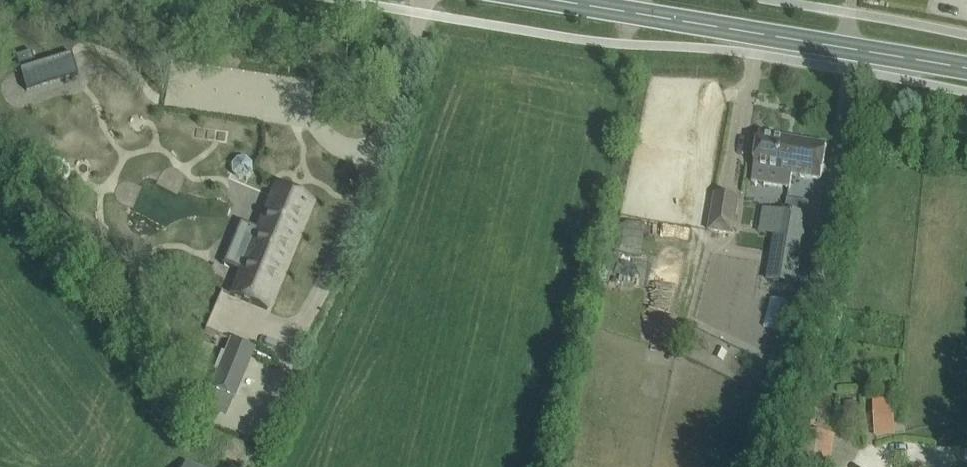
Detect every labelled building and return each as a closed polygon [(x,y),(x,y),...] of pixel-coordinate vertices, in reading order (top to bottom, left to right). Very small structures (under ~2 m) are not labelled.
[(754,169),(752,181),(790,188),(793,175),(821,180),(827,145),(760,134),(754,169)] [(237,159),(231,165),(232,173),(238,179),(247,179),(253,172),(252,164),(245,158),(237,159)] [(51,165),(50,167),(50,169),(50,172),(51,174),(53,175),(55,176),(57,177),(59,176),(61,175),(63,174),(64,172),(65,169),(64,167),(63,165),(61,163),(59,162),(57,162),(55,162),(53,163),(51,165)] [(312,200),(276,185),(231,295),(267,310),(312,200)] [(716,194),(709,230),(733,234),(739,198),(716,194)] [(778,209),(769,281),(795,285),(807,214),(778,209)] [(621,252),(644,253),(646,223),(623,222),(621,252)] [(615,257),(613,303),(637,305),(639,258),(615,257)] [(772,296),(765,324),(786,329),(792,301),(772,296)] [(208,386),(232,397),(253,348),(230,337),(224,352),(222,351),(214,370),(216,370),(208,386)] [(894,398),(873,399),(875,436),(895,435),(894,398)] [(830,435),(802,431),(796,466),(825,466),(830,435)]
